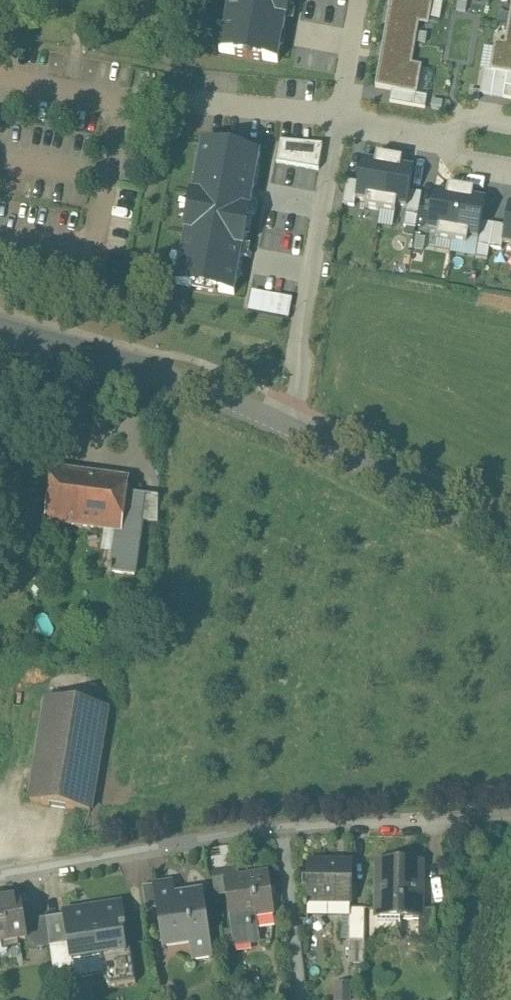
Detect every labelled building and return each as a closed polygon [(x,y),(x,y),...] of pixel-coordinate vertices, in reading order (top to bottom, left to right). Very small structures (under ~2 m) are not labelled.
[(220,53),(277,63),(289,0),(230,0),(220,53)] [(386,31),(415,36),(418,21),(428,22),(432,0),(391,0),(386,31)] [(506,48),(496,46),(492,72),(496,73),(508,75),(510,75),(510,22),(506,48)] [(415,36),(386,31),(376,88),(392,91),(416,95),(420,70),(410,68),(415,36)] [(492,96),(496,73),(492,72),(484,71),(480,94),(492,96)] [(492,96),(504,98),(506,87),(508,75),(496,73),(492,96)] [(416,95),(392,91),(390,103),(425,109),(427,97),(416,95)] [(322,146),(281,143),(277,163),(317,170),(322,146)] [(203,145),(176,286),(234,297),(260,156),(203,145)] [(356,200),(366,202),(365,209),(381,212),(390,158),(377,156),(376,163),(363,160),(359,184),(356,200)] [(402,161),(390,158),(381,212),(395,214),(396,207),(407,209),(410,192),(414,170),(401,167),(402,161)] [(356,200),(359,184),(347,182),(343,205),(355,208),(356,200)] [(428,232),(438,233),(437,240),(452,242),(462,190),(449,187),(448,194),(435,192),(428,232)] [(486,201),(472,199),(474,192),(462,190),(452,242),(467,245),(468,238),(478,240),(482,223),(486,201)] [(415,230),(421,194),(410,192),(407,209),(403,228),(415,230)] [(510,246),(510,206),(510,205),(506,227),(503,245),(510,246)] [(493,225),(482,223),(478,240),(475,259),(487,261),(489,249),(493,225)] [(506,227),(493,225),(489,249),(502,251),(503,245),(506,227)] [(255,291),(252,311),(293,319),(297,298),(255,291)] [(129,480),(53,470),(46,522),(116,532),(121,533),(127,495),(129,480)] [(127,495),(121,533),(116,532),(111,568),(109,568),(109,572),(112,573),(112,572),(134,575),(142,522),(145,503),(144,502),(144,497),(127,495)] [(159,499),(144,497),(144,502),(145,503),(142,522),(158,524),(159,499)] [(107,709),(47,699),(30,802),(90,812),(107,709)] [(351,867),(329,867),(329,865),(310,864),(310,863),(308,863),(308,904),(352,904),(353,864),(351,864),(351,867)] [(422,866),(378,865),(377,913),(400,913),(400,919),(401,919),(419,920),(421,920),(421,913),(422,866)] [(269,876),(239,880),(238,869),(223,871),(227,894),(231,922),(245,920),(274,915),(269,876)] [(223,871),(212,872),(215,896),(227,894),(223,871)] [(201,896),(174,899),(172,884),(155,886),(158,910),(164,951),(191,947),(194,962),(212,960),(203,894),(201,895),(201,896)] [(155,886),(143,888),(146,912),(158,910),(155,886)] [(0,901),(0,945),(27,941),(23,922),(19,898),(0,901)] [(365,911),(350,910),(349,942),(365,943),(365,911)] [(123,911),(83,917),(82,911),(65,914),(65,916),(70,944),(72,958),(100,953),(106,952),(106,958),(126,954),(123,934),(126,934),(123,911)] [(400,913),(377,913),(377,919),(377,924),(400,924),(401,919),(400,919),(400,913)] [(435,913),(421,913),(421,920),(419,920),(419,939),(424,939),(434,939),(435,913)] [(65,916),(46,918),(51,947),(70,944),(65,916)] [(46,918),(23,922),(27,941),(28,951),(51,947),(46,918)] [(245,920),(231,922),(234,947),(254,944),(251,922),(245,923),(245,920)] [(70,944),(51,947),(55,973),(73,970),(72,958),(70,944)] [(126,954),(106,958),(106,952),(100,953),(104,982),(111,988),(136,984),(131,953),(126,954)] [(336,999),(353,999),(354,982),(337,982),(336,999)]
